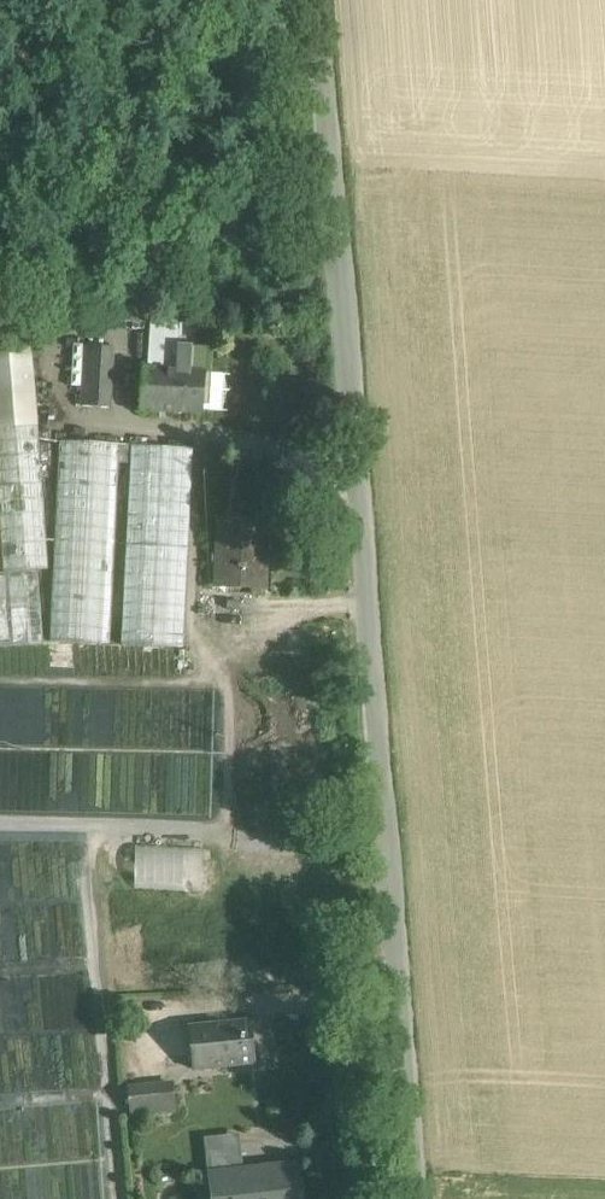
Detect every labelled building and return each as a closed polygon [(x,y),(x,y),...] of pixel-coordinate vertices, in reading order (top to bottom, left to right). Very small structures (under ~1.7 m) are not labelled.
[(148,295),(65,291),(64,318),(146,324),(148,295)] [(214,348),(177,346),(180,311),(151,309),(147,370),(143,369),(140,409),(202,414),(202,411),(220,412),(224,404),(226,396),(226,392),(225,384),(222,375),(212,375),(214,348)] [(0,340),(0,567),(0,573),(0,647),(43,644),(37,570),(48,569),(30,338),(0,340)] [(110,350),(84,348),(80,406),(106,408),(110,350)] [(116,444),(57,441),(46,639),(106,642),(116,444)] [(191,448),(128,445),(118,642),(181,646),(191,448)] [(266,521),(217,517),(212,585),(261,588),(266,521)] [(249,1022),(206,1027),(210,1067),(253,1062),(249,1022)] [(206,1027),(187,1029),(191,1069),(210,1067),(206,1027)] [(171,1085),(127,1089),(130,1116),(174,1112),(171,1085)] [(240,1152),(211,1155),(213,1175),(227,1173),(226,1171),(242,1169),(240,1152)] [(226,1171),(227,1173),(230,1198),(301,1198),(297,1163),(242,1169),(226,1171)]
